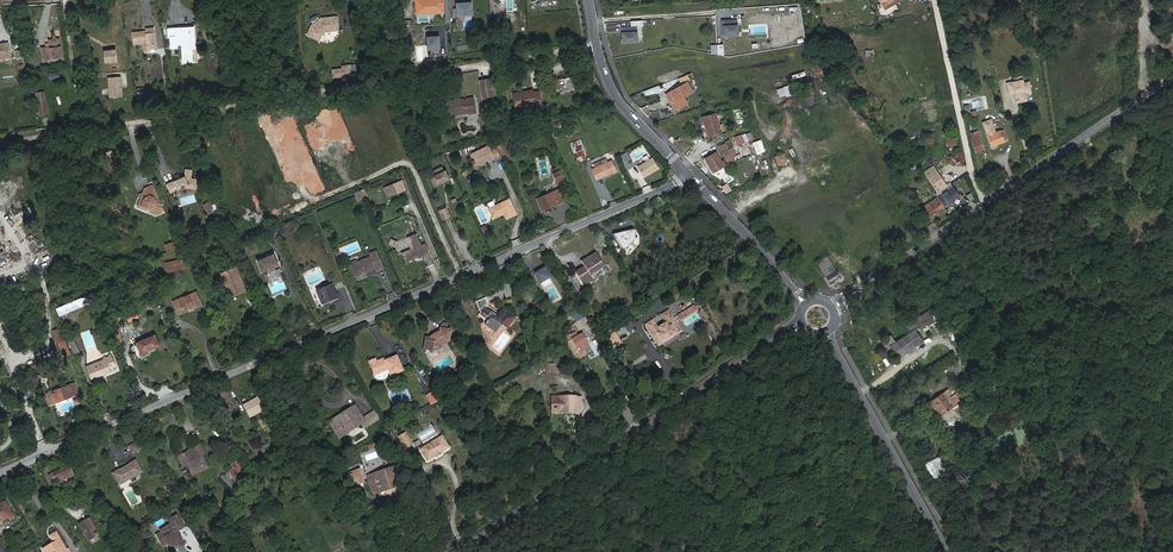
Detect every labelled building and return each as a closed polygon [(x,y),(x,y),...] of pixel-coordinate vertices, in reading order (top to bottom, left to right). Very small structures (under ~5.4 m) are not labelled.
[(416,0),(409,0),(410,13),(437,12),(436,0),(426,0),(426,1),(416,2),(416,0)] [(471,2),(454,3),(455,18),(472,17),(471,2)] [(325,31),(338,29),(336,16),(320,18),(310,25),(306,35),(319,40),(322,33),(325,31)] [(735,19),(722,20),(723,35),(736,34),(735,19)] [(637,25),(619,27),(621,44),(638,43),(637,25)] [(142,32),(130,33),(131,44),(144,43),(146,52),(154,51),(151,27),(141,29),(142,32)] [(179,45),(179,50),(180,61),(188,60),(187,48),(191,48),(192,48),(191,44),(190,28),(165,30),(165,39),(168,38),(168,48),(175,48),(174,45),(179,45)] [(438,36),(425,38),(426,51),(439,50),(438,36)] [(407,37),(399,38),(401,48),(409,46),(407,37)] [(45,51),(45,49),(40,49),(42,62),(61,59),(58,40),(48,42),(49,48),(49,51),(45,51)] [(9,56),(6,42),(0,43),(0,58),(9,56)] [(114,49),(102,50),(103,62),(115,61),(114,49)] [(410,53),(405,54),(407,67),(413,66),(410,53)] [(227,69),(225,56),(219,56),(221,70),(227,69)] [(351,75),(350,64),(342,65),(343,69),(333,70),(334,77),(351,75)] [(685,75),(675,78),(677,83),(686,80),(685,75)] [(121,76),(107,77),(108,96),(122,95),(121,76)] [(571,77),(558,79),(559,91),(573,89),(571,77)] [(490,79),(480,81),(483,97),(493,95),(490,79)] [(1021,80),(1006,84),(1009,94),(1014,93),(1017,103),(1029,100),(1027,94),(1031,93),(1028,81),(1021,80)] [(683,83),(667,92),(673,101),(667,104),(671,110),(683,103),(679,97),(688,92),(683,83)] [(659,93),(657,86),(641,92),(643,96),(651,94),(656,94),(659,93)] [(775,89),(778,97),(785,95),(782,87),(775,89)] [(514,109),(533,105),(534,105),(535,107),(541,106),(538,90),(531,91),(531,89),(511,93),(514,109)] [(673,101),(667,92),(662,95),(667,104),(673,101)] [(42,93),(34,95),(36,105),(37,111),(39,111),(45,110),(42,93)] [(350,98),(344,100),(346,107),(352,105),(350,98)] [(459,99),(449,101),(451,115),(469,112),(470,111),(475,110),(473,99),(463,100),(462,102),(460,102),(459,99)] [(703,122),(716,117),(715,113),(701,116),(703,122)] [(719,133),(716,117),(703,122),(706,136),(719,133)] [(575,126),(569,128),(571,135),(578,132),(575,126)] [(985,131),(991,146),(1005,141),(1000,130),(993,133),(991,129),(985,131)] [(982,149),(974,132),(969,134),(970,138),(968,138),(974,152),(982,149)] [(738,136),(730,140),(735,149),(745,143),(742,137),(739,138),(738,136)] [(579,137),(569,140),(576,162),(585,159),(584,155),(585,154),(579,137)] [(755,154),(764,152),(761,139),(752,142),(755,154)] [(937,146),(940,152),(953,146),(951,140),(937,146)] [(610,155),(617,151),(613,142),(606,146),(610,155)] [(727,144),(723,147),(726,152),(721,155),(726,164),(733,160),(732,158),(734,156),(727,144)] [(488,146),(472,154),(475,160),(478,166),(484,164),(482,159),(487,157),(486,155),(491,153),(488,146)] [(726,152),(723,147),(718,149),(721,155),(726,152)] [(961,161),(959,151),(945,160),(949,165),(951,163),(953,167),(961,161)] [(704,160),(712,173),(725,165),(722,160),(720,161),(715,153),(704,160)] [(783,153),(773,156),(776,166),(787,163),(783,153)] [(603,163),(590,169),(595,179),(617,169),(612,159),(608,161),(607,158),(602,161),(603,163)] [(651,158),(637,166),(643,176),(657,168),(651,158)] [(449,179),(446,171),(445,171),(443,167),(435,170),(437,175),(434,176),(432,177),(436,185),(449,179)] [(931,167),(921,174),(935,193),(944,187),(931,167)] [(170,194),(183,189),(189,186),(197,187),(198,180),(191,180),(192,171),(185,170),(184,177),(166,185),(170,194)] [(561,170),(553,172),(557,183),(565,180),(561,170)] [(397,182),(388,186),(391,194),(401,190),(397,182)] [(944,187),(935,193),(933,194),(935,197),(950,187),(948,184),(944,187)] [(144,197),(140,199),(135,208),(144,211),(149,210),(150,214),(154,215),(163,212),(160,204),(158,203),(156,203),(157,201),(158,199),(156,198),(155,197),(155,196),(156,194),(152,186),(144,190),(142,193),(144,197)] [(935,197),(942,207),(957,197),(950,187),(935,197)] [(553,204),(554,205),(564,201),(559,188),(537,198),(542,209),(553,204)] [(365,189),(359,192),(363,200),(368,198),(365,189)] [(359,192),(354,194),(357,202),(363,200),(359,192)] [(927,218),(942,207),(935,197),(920,208),(927,218)] [(517,214),(510,199),(490,208),(494,217),(505,212),(508,218),(517,214)] [(210,203),(205,205),(209,213),(213,210),(210,203)] [(450,215),(447,207),(440,210),(443,218),(450,215)] [(497,223),(508,218),(505,212),(494,217),(497,223)] [(281,234),(288,231),(284,224),(278,227),(281,234)] [(627,232),(615,234),(616,239),(623,250),(627,249),(635,240),(635,230),(630,231),(630,232),(627,233),(627,232)] [(407,262),(429,253),(425,243),(420,244),(416,234),(405,238),(410,248),(402,252),(407,262)] [(397,241),(390,238),(387,244),(394,247),(397,241)] [(168,245),(170,251),(177,249),(174,243),(168,245)] [(114,248),(109,251),(113,259),(118,256),(114,248)] [(49,258),(49,261),(55,259),(52,249),(44,251),(46,258),(49,258)] [(370,256),(349,264),(354,276),(375,267),(376,270),(382,267),(375,250),(369,253),(370,256)] [(584,266),(575,273),(583,286),(592,280),(589,275),(603,266),(596,253),(582,261),(584,266)] [(273,254),(256,261),(260,273),(278,266),(273,254)] [(858,272),(862,270),(856,258),(852,261),(858,272)] [(181,262),(182,271),(191,269),(189,260),(181,262)] [(167,273),(182,271),(181,262),(166,264),(167,273)] [(236,267),(233,268),(240,283),(236,285),(237,288),(239,287),(240,288),(241,288),(243,291),(245,291),(236,267)] [(240,283),(233,268),(221,273),(230,296),(243,291),(241,288),(240,288),(239,287),(237,288),(236,285),(240,283)] [(550,278),(545,268),(535,274),(540,284),(550,278)] [(825,278),(829,285),(840,279),(836,272),(825,278)] [(825,279),(821,281),(827,292),(832,289),(825,279)] [(844,280),(832,286),(834,290),(846,284),(844,280)] [(332,284),(317,291),(322,304),(330,301),(329,299),(332,298),(333,300),(338,297),(332,284)] [(197,292),(178,300),(182,310),(193,306),(194,309),(203,306),(197,292)] [(477,314),(483,319),(485,316),(488,318),(484,323),(495,331),(500,324),(505,327),(513,316),(501,308),(495,315),(486,309),(488,307),(485,306),(482,298),(475,301),(479,311),(477,314)] [(182,310),(178,300),(173,302),(179,316),(194,309),(193,306),(182,310)] [(80,307),(78,301),(55,310),(59,317),(80,307)] [(682,322),(698,313),(696,310),(692,312),(690,309),(678,317),(682,322)] [(578,323),(583,320),(577,311),(572,314),(577,323),(578,323)] [(646,326),(656,343),(661,340),(663,343),(678,334),(676,331),(681,328),(670,311),(662,316),(666,324),(664,325),(661,327),(659,329),(654,321),(646,326)] [(926,313),(918,318),(923,325),(925,328),(933,323),(926,313)] [(909,334),(895,343),(891,337),(882,342),(887,349),(890,347),(898,359),(924,342),(915,330),(923,325),(918,318),(905,327),(909,334)] [(587,327),(583,320),(578,323),(583,330),(587,327)] [(53,330),(64,356),(72,353),(61,327),(53,330)] [(656,343),(659,348),(683,333),(681,328),(676,331),(678,334),(663,343),(661,340),(656,343)] [(439,337),(433,337),(430,339),(430,341),(425,340),(423,351),(428,352),(430,354),(435,351),(436,353),(441,349),(441,348),(444,345),(445,344),(445,340),(448,341),(449,332),(446,331),(439,330),(439,334),(439,337)] [(135,341),(140,353),(138,354),(140,358),(150,354),(149,353),(152,352),(152,351),(156,350),(155,347),(158,345),(154,334),(135,341)] [(584,347),(588,345),(582,335),(578,338),(576,334),(570,337),(570,336),(566,338),(578,359),(587,354),(585,350),(584,347)] [(67,339),(74,356),(79,354),(72,337),(67,339)] [(345,337),(340,340),(343,347),(348,345),(345,337)] [(115,367),(110,356),(103,358),(104,360),(87,367),(92,380),(110,373),(108,369),(115,367)] [(395,356),(384,362),(383,359),(382,358),(376,362),(375,360),(368,363),(376,377),(388,370),(391,376),(402,370),(395,356)] [(552,365),(552,373),(566,374),(566,365),(562,365),(563,359),(555,360),(555,365),(552,365)] [(56,391),(46,394),(50,404),(60,400),(60,401),(79,394),(76,388),(78,387),(78,385),(75,385),(74,383),(66,387),(65,386),(56,390),(56,391)] [(930,402),(940,416),(957,403),(962,400),(957,393),(950,397),(947,399),(947,398),(949,396),(951,394),(948,390),(930,402)] [(16,391),(9,394),(14,404),(20,401),(16,391)] [(440,402),(434,393),(425,398),(431,407),(440,402)] [(245,405),(251,417),(266,410),(259,397),(245,405)] [(574,400),(552,399),(551,411),(559,411),(559,415),(574,416),(574,400)] [(365,422),(354,405),(346,411),(346,412),(342,415),(341,414),(331,419),(339,432),(359,421),(360,424),(365,422)] [(167,414),(172,423),(177,421),(172,411),(167,414)] [(374,412),(364,418),(368,426),(379,419),(374,412)] [(338,438),(360,424),(359,421),(339,432),(331,419),(328,422),(338,438)] [(412,447),(405,435),(398,439),(405,451),(412,447)] [(441,438),(420,452),(427,465),(436,459),(437,460),(443,457),(442,456),(450,451),(441,438)] [(138,441),(129,446),(134,455),(143,450),(138,441)] [(180,456),(184,466),(189,463),(191,463),(194,470),(207,465),(201,452),(205,450),(203,445),(189,451),(191,454),(187,456),(186,454),(180,456)] [(207,465),(194,470),(191,463),(189,463),(194,475),(210,468),(204,454),(207,453),(205,450),(201,452),(207,465)] [(940,457),(927,463),(934,478),(947,471),(940,457)] [(120,469),(113,473),(120,486),(131,480),(133,483),(140,480),(138,476),(145,472),(138,459),(130,463),(131,464),(121,470),(120,469)] [(233,468),(228,471),(235,484),(246,478),(237,461),(231,464),(233,468)] [(397,465),(367,475),(372,489),(394,481),(396,487),(403,484),(397,465)] [(49,474),(51,484),(54,485),(73,477),(69,466),(49,474)] [(394,481),(372,489),(373,494),(396,487),(394,481)] [(12,514),(5,501),(0,504),(0,521),(12,514)] [(79,522),(88,537),(96,532),(88,517),(79,522)] [(162,532),(157,535),(164,546),(168,544),(170,546),(175,543),(177,545),(183,541),(178,532),(176,533),(176,531),(183,527),(177,517),(169,521),(171,525),(161,530),(162,532)] [(70,548),(68,549),(58,532),(52,535),(55,540),(56,542),(54,543),(44,548),(46,551),(72,551),(70,548)] [(278,539),(285,551),(289,551),(280,538),(278,539)]
